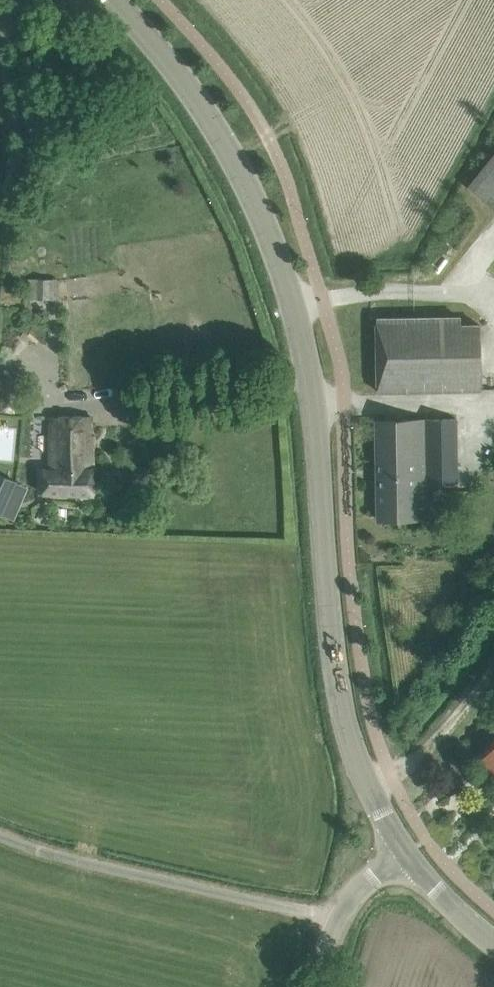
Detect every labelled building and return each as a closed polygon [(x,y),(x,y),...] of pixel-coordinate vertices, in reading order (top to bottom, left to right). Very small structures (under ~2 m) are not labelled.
[(493,205),(493,151),(468,184),(493,205)] [(28,297),(59,298),(60,280),(28,279),(28,297)] [(376,317),(378,392),(483,389),(481,323),(461,324),(461,314),(376,317)] [(16,413),(21,370),(5,368),(0,408),(0,411),(16,413)] [(49,417),(51,470),(43,470),(43,496),(95,494),(92,415),(49,417)] [(378,419),(379,519),(416,519),(416,489),(423,489),(422,482),(458,482),(457,418),(378,419)] [(2,515),(17,480),(0,473),(0,514),(2,515)] [(493,769),(493,745),(482,758),(493,769)]
